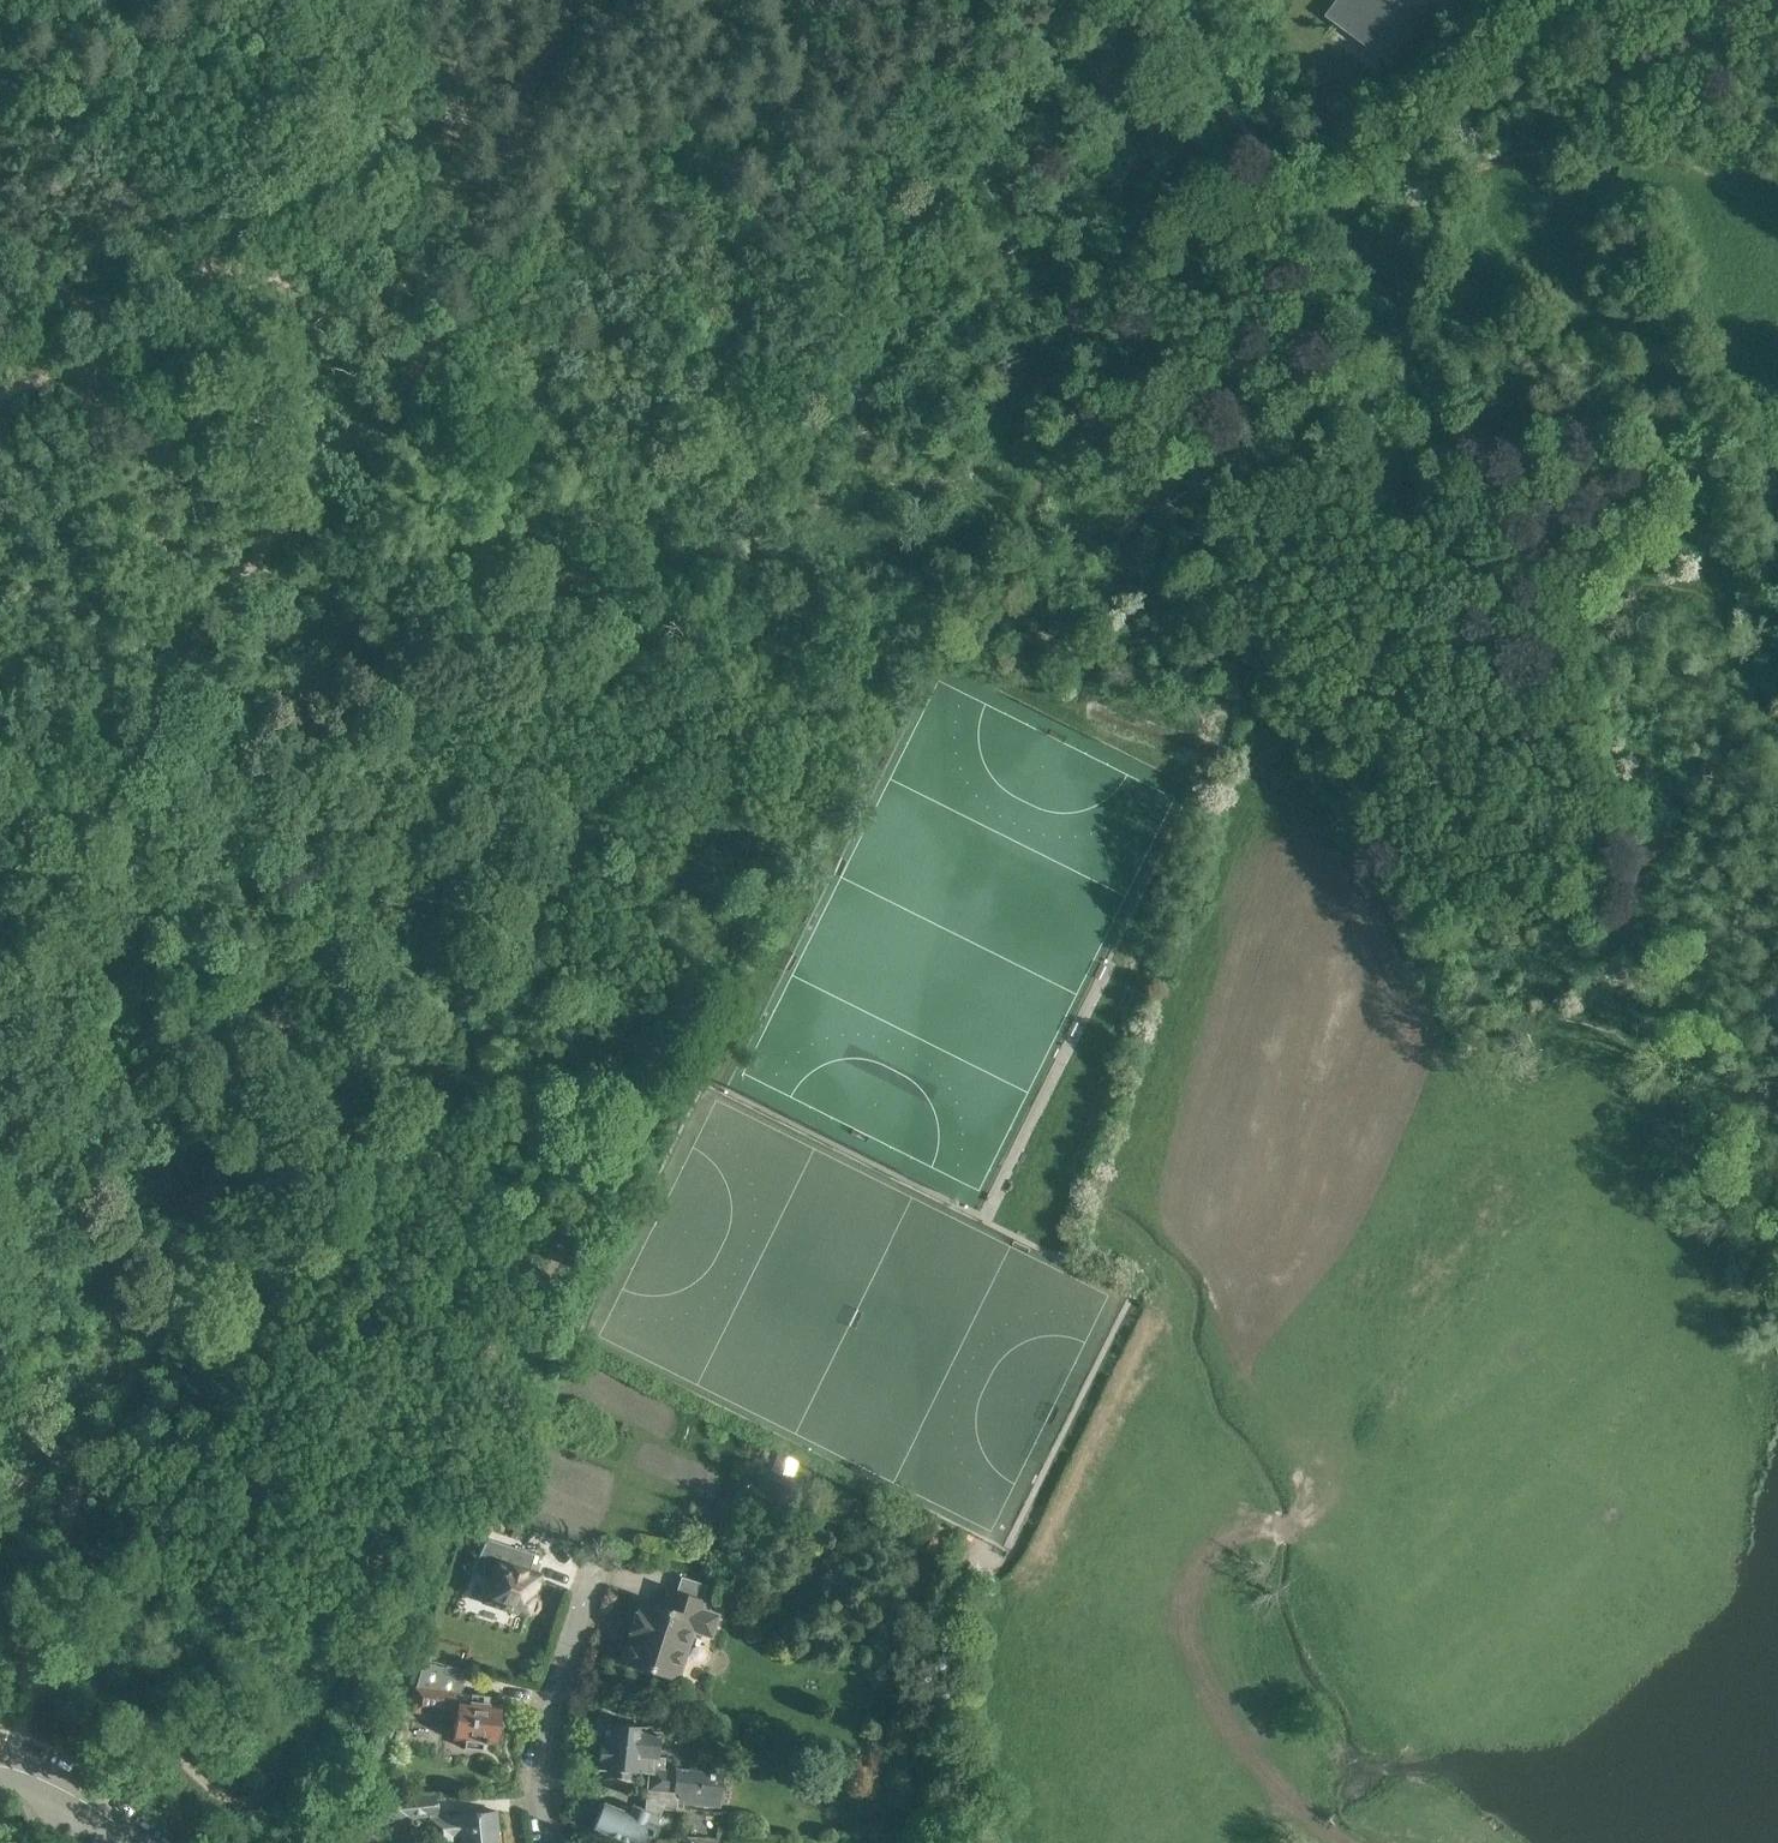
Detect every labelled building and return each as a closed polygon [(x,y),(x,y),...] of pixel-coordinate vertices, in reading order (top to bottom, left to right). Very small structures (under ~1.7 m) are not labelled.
[(1329,14),(1388,58),(1419,16),(1397,0),(1339,0),(1329,14)] [(496,1560),(483,1600),(516,1611),(516,1610),(521,1613),(528,1614),(536,1610),(539,1605),(539,1599),(537,1595),(535,1593),(541,1573),(530,1569),(533,1561),(514,1555),(518,1542),(483,1531),(476,1553),(496,1560)] [(665,1606),(645,1600),(644,1604),(640,1602),(632,1628),(636,1629),(626,1660),(675,1676),(690,1626),(711,1633),(717,1614),(700,1608),(703,1598),(671,1588),(665,1606)] [(423,1661),(415,1689),(429,1693),(427,1711),(456,1714),(454,1734),(466,1736),(465,1746),(483,1748),(484,1741),(496,1742),(497,1732),(504,1724),(500,1713),(501,1703),(490,1702),(491,1694),(471,1691),(469,1699),(460,1698),(461,1692),(465,1671),(424,1659),(423,1661)] [(664,1772),(664,1767),(665,1757),(658,1756),(660,1729),(646,1728),(646,1725),(610,1722),(610,1720),(610,1718),(609,1717),(607,1715),(604,1714),(601,1713),(599,1714),(597,1716),(596,1719),(594,1740),(599,1740),(596,1767),(612,1768),(611,1775),(630,1777),(631,1770),(650,1771),(664,1772)] [(678,1798),(677,1806),(689,1807),(688,1814),(689,1814),(687,1834),(697,1836),(699,1815),(700,1816),(701,1804),(719,1806),(723,1771),(676,1766),(676,1768),(664,1767),(664,1772),(650,1771),(648,1796),(678,1798)] [(410,1821),(409,1818),(429,1815),(432,1842),(448,1842),(456,1842),(455,1837),(459,1836),(460,1842),(497,1842),(495,1828),(499,1827),(497,1809),(438,1816),(435,1792),(408,1796),(407,1791),(378,1795),(382,1825),(410,1821)] [(648,1796),(646,1809),(631,1802),(628,1810),(604,1800),(593,1826),(634,1842),(645,1842),(650,1833),(652,1834),(654,1828),(652,1827),(660,1812),(663,1807),(676,1809),(677,1806),(678,1798),(648,1796)] [(716,1838),(697,1836),(686,1835),(685,1834),(676,1842),(716,1842),(716,1838)]
